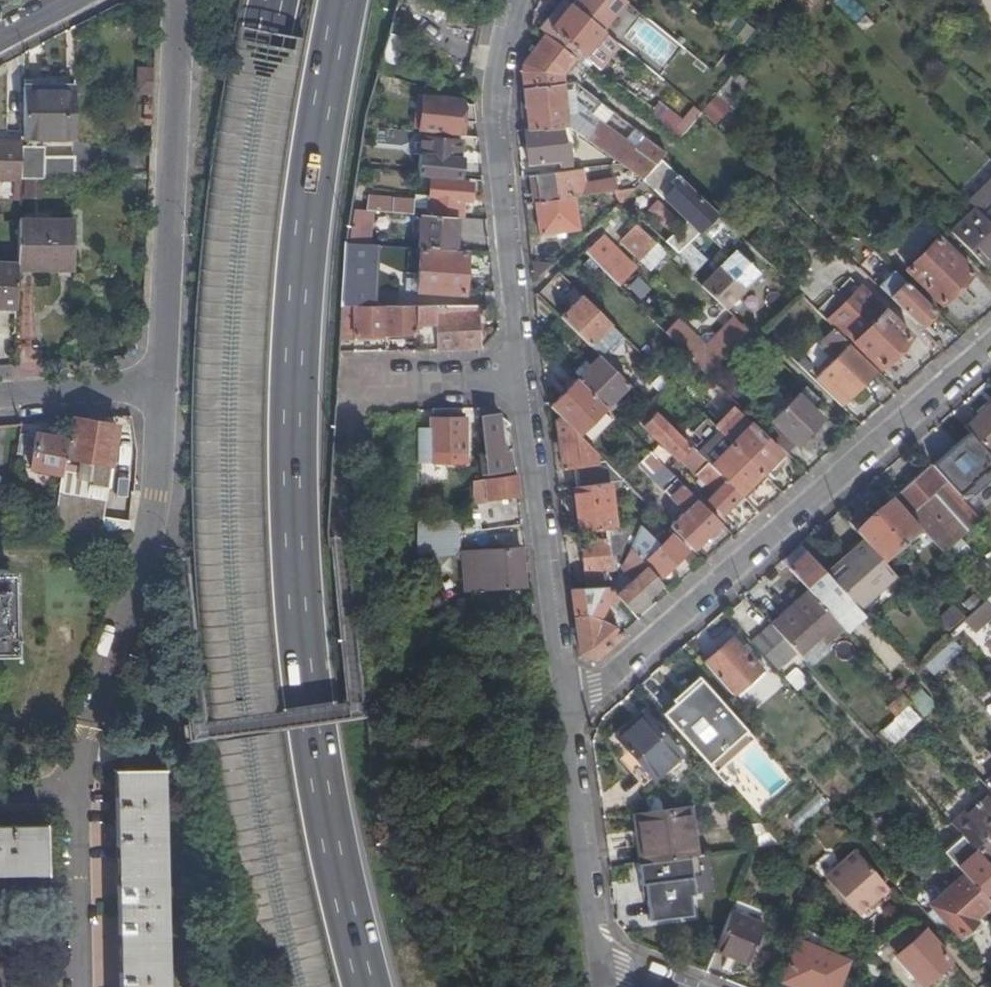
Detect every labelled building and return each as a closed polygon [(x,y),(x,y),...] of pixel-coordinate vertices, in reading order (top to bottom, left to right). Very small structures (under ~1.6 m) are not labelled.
[(564,0),(563,0),(554,12),(560,16),(550,28),(582,53),(601,30),(568,4),(564,0)] [(568,4),(601,30),(626,1),(625,0),(571,0),(568,4)] [(855,0),(836,0),(834,2),(857,20),(866,9),(855,0)] [(735,39),(747,47),(757,33),(717,3),(707,17),(735,39)] [(560,16),(554,12),(545,24),(550,28),(560,16)] [(546,34),(522,63),(521,74),(523,89),(563,85),(561,73),(574,56),(546,34)] [(134,67),(133,94),(151,95),(152,67),(134,67)] [(733,88),(724,81),(717,91),(723,97),(733,88)] [(424,85),(423,93),(462,99),(462,98),(424,85)] [(563,85),(523,89),(530,129),(568,125),(566,111),(563,85)] [(21,139),(73,139),(73,86),(23,86),(21,139)] [(591,110),(599,100),(583,88),(576,97),(591,110)] [(717,91),(701,111),(713,123),(731,106),(723,97),(717,91)] [(474,119),(475,111),(468,100),(462,98),(462,99),(423,93),(420,128),(459,132),(460,118),(474,119)] [(566,111),(568,125),(621,163),(641,177),(646,171),(660,157),(665,152),(645,136),(636,148),(598,120),(592,129),(566,111)] [(568,125),(530,129),(525,129),(528,164),(558,160),(559,166),(572,164),(569,140),(565,140),(565,131),(568,130),(568,125)] [(460,177),(461,173),(462,158),(463,156),(460,155),(462,138),(422,134),(418,173),(460,177)] [(784,158),(766,140),(760,146),(779,164),(784,158)] [(20,181),(20,180),(21,142),(0,142),(0,180),(20,181)] [(46,143),(21,142),(20,180),(25,180),(46,180),(46,143)] [(646,171),(641,177),(661,196),(665,192),(691,217),(682,225),(679,222),(662,239),(676,252),(688,241),(701,228),(717,213),(660,157),(646,171)] [(583,167),(531,173),(535,200),(573,195),(614,189),(616,189),(614,176),(585,181),(583,167)] [(368,194),(367,207),(373,208),(422,212),(457,216),(461,216),(462,198),(471,198),(472,182),(430,178),(429,199),(368,194)] [(46,196),(46,180),(25,180),(25,196),(46,196)] [(969,202),(974,208),(990,225),(990,180),(969,202)] [(614,189),(618,201),(620,199),(632,186),(616,189),(614,189)] [(665,192),(661,196),(683,218),(679,222),(682,225),(691,217),(665,192)] [(535,200),(539,233),(577,228),(573,195),(535,200)] [(370,242),(373,208),(367,207),(354,206),(347,241),(370,242)] [(983,264),(990,257),(990,225),(974,208),(950,230),(983,264)] [(422,212),(420,246),(455,249),(457,216),(422,212)] [(722,249),(737,233),(717,213),(701,228),(722,249)] [(73,220),(25,219),(18,220),(17,263),(17,269),(73,269),(73,220)] [(618,237),(620,239),(640,257),(655,242),(633,221),(618,237)] [(599,235),(583,251),(614,283),(631,266),(599,235)] [(941,302),(973,270),(938,237),(907,268),(941,302)] [(376,303),(380,243),(370,242),(347,241),(343,303),(371,303),(376,303)] [(705,258),(688,241),(676,252),(671,257),(689,274),(705,258)] [(420,246),(418,276),(418,289),(418,290),(463,293),(466,250),(460,249),(455,249),(420,246)] [(700,284),(724,307),(758,273),(735,250),(700,284)] [(532,260),(533,272),(540,274),(553,262),(532,260)] [(16,306),(17,269),(17,263),(0,262),(0,306),(16,306)] [(878,285),(919,325),(935,310),(894,269),(878,285)] [(625,285),(637,301),(650,291),(637,275),(625,285)] [(910,334),(852,277),(821,308),(879,365),(910,334)] [(624,310),(631,303),(614,287),(607,294),(624,310)] [(581,294),(559,315),(576,333),(592,348),(598,354),(599,355),(621,333),(581,294)] [(353,339),(385,337),(384,303),(376,303),(371,303),(371,312),(353,312),(353,339)] [(385,337),(415,335),(414,303),(410,303),(410,310),(403,310),(398,310),(398,303),(384,303),(385,337)] [(485,312),(485,303),(414,303),(415,335),(416,348),(437,347),(437,348),(479,347),(477,313),(485,312)] [(576,333),(559,315),(550,325),(567,342),(576,333)] [(679,319),(666,333),(706,372),(736,342),(747,330),(734,317),(707,346),(679,319)] [(845,338),(834,327),(827,333),(838,344),(845,338)] [(755,337),(747,330),(736,342),(744,349),(755,337)] [(838,344),(827,333),(821,340),(834,353),(847,340),(845,338),(838,344)] [(847,398),(876,368),(849,342),(815,376),(833,393),(838,389),(847,398)] [(592,348),(570,370),(576,377),(598,354),(592,348)] [(598,354),(576,377),(605,405),(627,383),(599,355),(598,354)] [(576,377),(550,404),(559,414),(578,433),(600,410),(603,413),(608,409),(605,405),(576,377)] [(809,406),(818,397),(805,385),(773,418),(797,442),(821,417),(809,406)] [(842,402),(847,398),(838,389),(833,393),(842,402)] [(990,453),(990,398),(990,397),(979,408),(981,412),(964,426),(969,431),(990,454),(990,453)] [(764,461),(767,464),(771,468),(784,455),(734,405),(714,425),(715,426),(758,467),(764,461)] [(655,410),(650,406),(645,412),(649,416),(655,410)] [(676,458),(678,456),(689,444),(655,410),(649,416),(641,424),(676,458)] [(479,454),(481,472),(504,469),(498,413),(480,413),(485,452),(483,452),(484,454),(479,454)] [(578,433),(559,414),(555,418),(561,466),(574,464),(577,485),(608,481),(623,479),(622,477),(605,460),(596,461),(595,451),(578,433)] [(430,426),(418,426),(417,461),(466,460),(465,416),(430,416),(430,426)] [(108,486),(118,427),(73,419),(71,419),(68,437),(62,474),(52,536),(101,535),(106,498),(89,496),(91,484),(108,486)] [(693,448),(738,493),(761,471),(758,467),(715,426),(693,448)] [(969,431),(931,464),(959,494),(990,467),(990,455),(990,454),(969,431)] [(35,436),(19,433),(15,462),(30,465),(30,468),(62,474),(68,437),(36,432),(35,436)] [(701,494),(719,512),(738,493),(693,448),(689,444),(678,456),(704,482),(701,486),(705,490),(701,494)] [(657,457),(649,450),(639,460),(647,467),(657,457)] [(675,475),(657,457),(647,467),(639,460),(622,477),(623,479),(646,502),(658,514),(669,503),(646,479),(647,478),(646,476),(650,472),(651,473),(650,474),(664,487),(675,475)] [(758,467),(761,471),(767,464),(764,461),(758,467)] [(929,464),(893,496),(920,526),(943,552),(979,519),(929,464)] [(486,499),(518,495),(516,473),(484,477),(486,499)] [(472,500),(478,500),(486,499),(484,477),(472,479),(472,500)] [(577,485),(573,486),(578,530),(614,526),(608,481),(577,485)] [(684,508),(696,496),(682,482),(670,494),(684,508)] [(689,545),(691,548),(720,521),(696,496),(684,508),(668,524),(670,526),(689,545)] [(893,496),(874,513),(901,542),(920,526),(893,496)] [(874,513),(855,530),(864,540),(881,559),(901,542),(874,513)] [(638,523),(629,547),(657,577),(689,545),(670,526),(662,533),(666,537),(659,544),(638,523)] [(583,554),(587,585),(608,584),(607,577),(601,578),(600,568),(610,567),(608,557),(619,555),(617,539),(607,540),(606,536),(586,539),(588,553),(583,554)] [(854,557),(831,578),(848,598),(858,608),(895,574),(881,559),(864,540),(851,553),(854,557)] [(469,563),(472,589),(521,586),(525,586),(520,546),(485,549),(487,561),(469,563)] [(612,588),(618,596),(630,609),(660,581),(657,577),(629,547),(618,566),(630,578),(620,587),(617,584),(612,588)] [(788,567),(808,589),(830,614),(848,598),(831,578),(806,551),(788,567)] [(0,570),(0,650),(10,650),(8,569),(0,570)] [(587,585),(571,586),(580,651),(593,656),(620,633),(612,623),(603,619),(606,614),(601,611),(608,599),(615,602),(618,596),(612,588),(608,584),(587,585)] [(808,589),(771,623),(794,649),(803,658),(840,625),(830,614),(808,589)] [(986,600),(970,613),(978,621),(985,615),(990,610),(990,605),(986,600)] [(965,617),(953,604),(937,618),(949,631),(965,617)] [(970,613),(967,616),(961,622),(971,633),(981,624),(978,621),(970,613)] [(752,640),(776,666),(794,649),(771,623),(752,640)] [(724,686),(731,694),(760,668),(732,637),(703,662),(724,686)] [(702,677),(664,711),(716,769),(757,737),(702,677)] [(933,702),(923,690),(910,701),(911,703),(924,717),(934,708),(933,702)] [(910,701),(902,694),(887,707),(896,716),(911,703),(910,701)] [(909,706),(882,730),(907,758),(917,749),(905,736),(907,733),(906,732),(913,726),(921,734),(928,726),(909,706)] [(626,748),(650,775),(651,776),(679,751),(645,711),(616,737),(626,748)] [(641,784),(650,775),(626,748),(617,756),(641,784)] [(117,986),(165,986),(161,769),(163,768),(163,767),(155,767),(124,768),(112,769),(112,770),(114,770),(117,986)] [(990,792),(954,825),(962,834),(990,866),(990,792)] [(637,811),(642,851),(693,844),(688,804),(637,811)] [(43,872),(43,874),(45,874),(44,822),(43,822),(43,824),(0,824),(0,873),(43,872)] [(990,901),(990,866),(962,834),(943,851),(964,873),(990,902),(990,901)] [(644,861),(690,854),(694,854),(693,844),(642,851),(644,861)] [(859,913),(875,898),(888,886),(853,848),(824,875),(859,913)] [(676,887),(690,885),(689,875),(693,874),(690,854),(644,861),(634,862),(637,882),(647,881),(649,891),(676,887)] [(973,918),(990,902),(964,873),(931,904),(959,934),(975,920),(973,918)] [(691,893),(690,885),(676,887),(665,912),(688,909),(686,894),(691,893)] [(888,886),(875,898),(880,903),(893,892),(888,886)] [(646,914),(665,912),(676,887),(649,891),(650,898),(644,899),(646,914)] [(716,947),(734,955),(749,918),(731,911),(716,947)] [(749,918),(734,955),(749,961),(764,924),(749,918)] [(951,957),(925,928),(895,954),(884,942),(874,951),(907,986),(922,986),(925,984),(923,982),(951,957)] [(823,948),(797,937),(782,973),(804,982),(802,986),(807,986),(823,948)] [(873,950),(874,951),(884,942),(883,941),(873,950)] [(807,986),(836,986),(848,959),(823,948),(807,986)] [(799,986),(802,986),(804,982),(782,973),(779,979),(799,986)]
